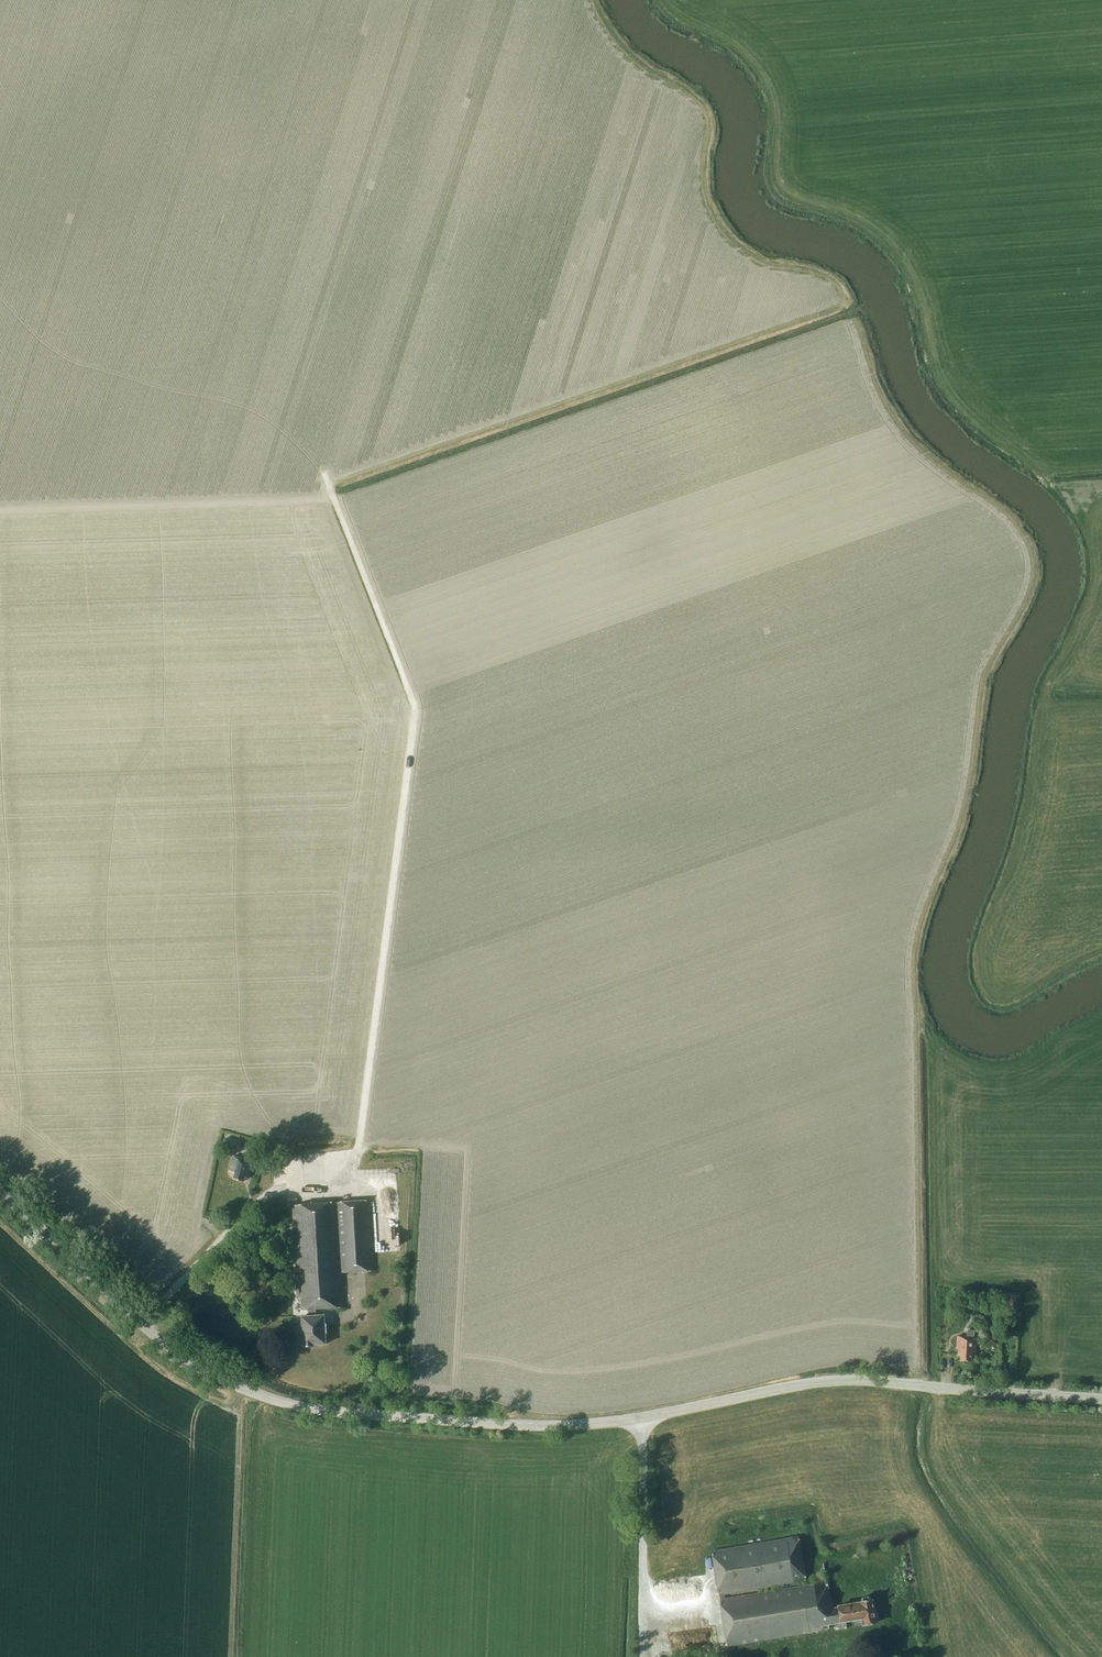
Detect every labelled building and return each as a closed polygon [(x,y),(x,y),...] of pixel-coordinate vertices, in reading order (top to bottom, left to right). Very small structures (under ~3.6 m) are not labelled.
[(238,1149),(240,1141),(229,1138),(226,1146),(238,1149)] [(248,1177),(253,1161),(234,1156),(229,1170),(236,1172),(234,1178),(244,1181),(245,1176),(248,1177)] [(342,1272),(345,1272),(346,1279),(359,1278),(359,1271),(375,1270),(370,1200),(293,1205),(299,1299),(301,1299),(302,1310),(309,1309),(309,1316),(302,1316),(303,1334),(298,1334),(298,1344),(304,1344),(304,1346),(307,1348),(312,1348),(315,1345),(315,1344),(326,1344),(326,1333),(327,1333),(327,1323),(325,1323),(325,1315),(317,1315),(316,1309),(344,1307),(342,1272)] [(279,1263),(276,1263),(273,1266),(273,1269),(276,1272),(279,1272),(282,1269),(282,1266),(279,1263)] [(1018,1313),(1019,1295),(1003,1294),(1002,1302),(1003,1302),(1003,1300),(1008,1300),(1007,1312),(1018,1313)] [(958,1336),(957,1347),(959,1348),(958,1355),(960,1355),(961,1360),(971,1361),(972,1355),(975,1355),(977,1337),(974,1337),(967,1336),(958,1336)] [(839,1607),(831,1608),(827,1581),(807,1584),(762,1591),(762,1588),(806,1581),(799,1536),(712,1551),(720,1599),(728,1646),(824,1631),(823,1628),(830,1627),(829,1624),(835,1623),(836,1630),(847,1628),(846,1621),(852,1620),(853,1626),(864,1624),(877,1622),(873,1599),(872,1599),(869,1596),(863,1597),(861,1601),(860,1601),(860,1602),(839,1605),(839,1607)] [(729,1649),(717,1651),(718,1656),(730,1656),(729,1649)]
